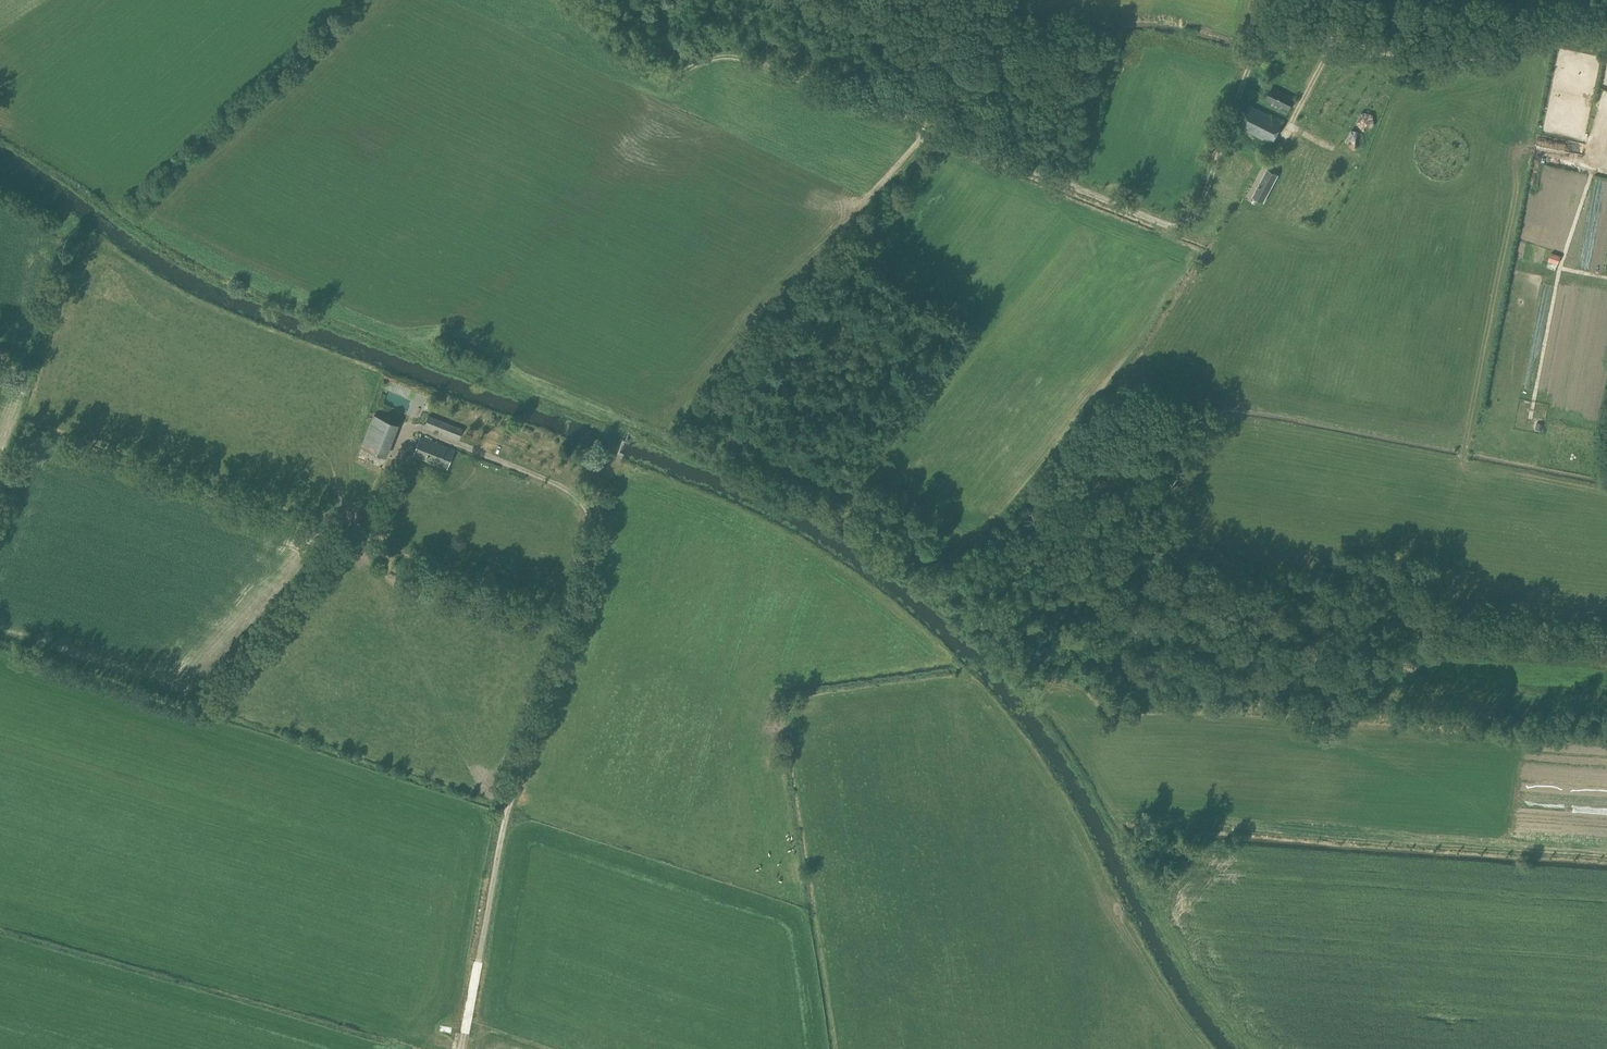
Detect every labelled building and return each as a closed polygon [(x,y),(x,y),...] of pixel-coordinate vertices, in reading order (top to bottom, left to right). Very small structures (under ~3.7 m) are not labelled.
[(1268,82),(1255,105),(1286,122),(1298,99),(1268,82)] [(1251,103),(1238,119),(1266,142),(1280,126),(1251,103)] [(1359,116),(1363,125),(1368,123),(1364,113),(1359,116)] [(1361,143),(1362,130),(1347,128),(1345,146),(1350,147),(1351,143),(1361,143)] [(1253,158),(1259,145),(1242,136),(1235,149),(1253,158)] [(1552,163),(1553,156),(1541,155),(1540,161),(1552,163)] [(1264,203),(1279,175),(1268,169),(1253,197),(1264,203)] [(1545,260),(1556,262),(1558,253),(1547,251),(1545,260)] [(387,458),(400,425),(399,425),(411,391),(387,381),(374,415),(361,447),(387,458)] [(453,421),(452,424),(429,415),(425,427),(459,440),(463,428),(457,426),(458,423),(453,421)] [(522,441),(525,435),(514,430),(511,437),(522,441)] [(454,450),(421,438),(413,457),(447,470),(454,450)]
